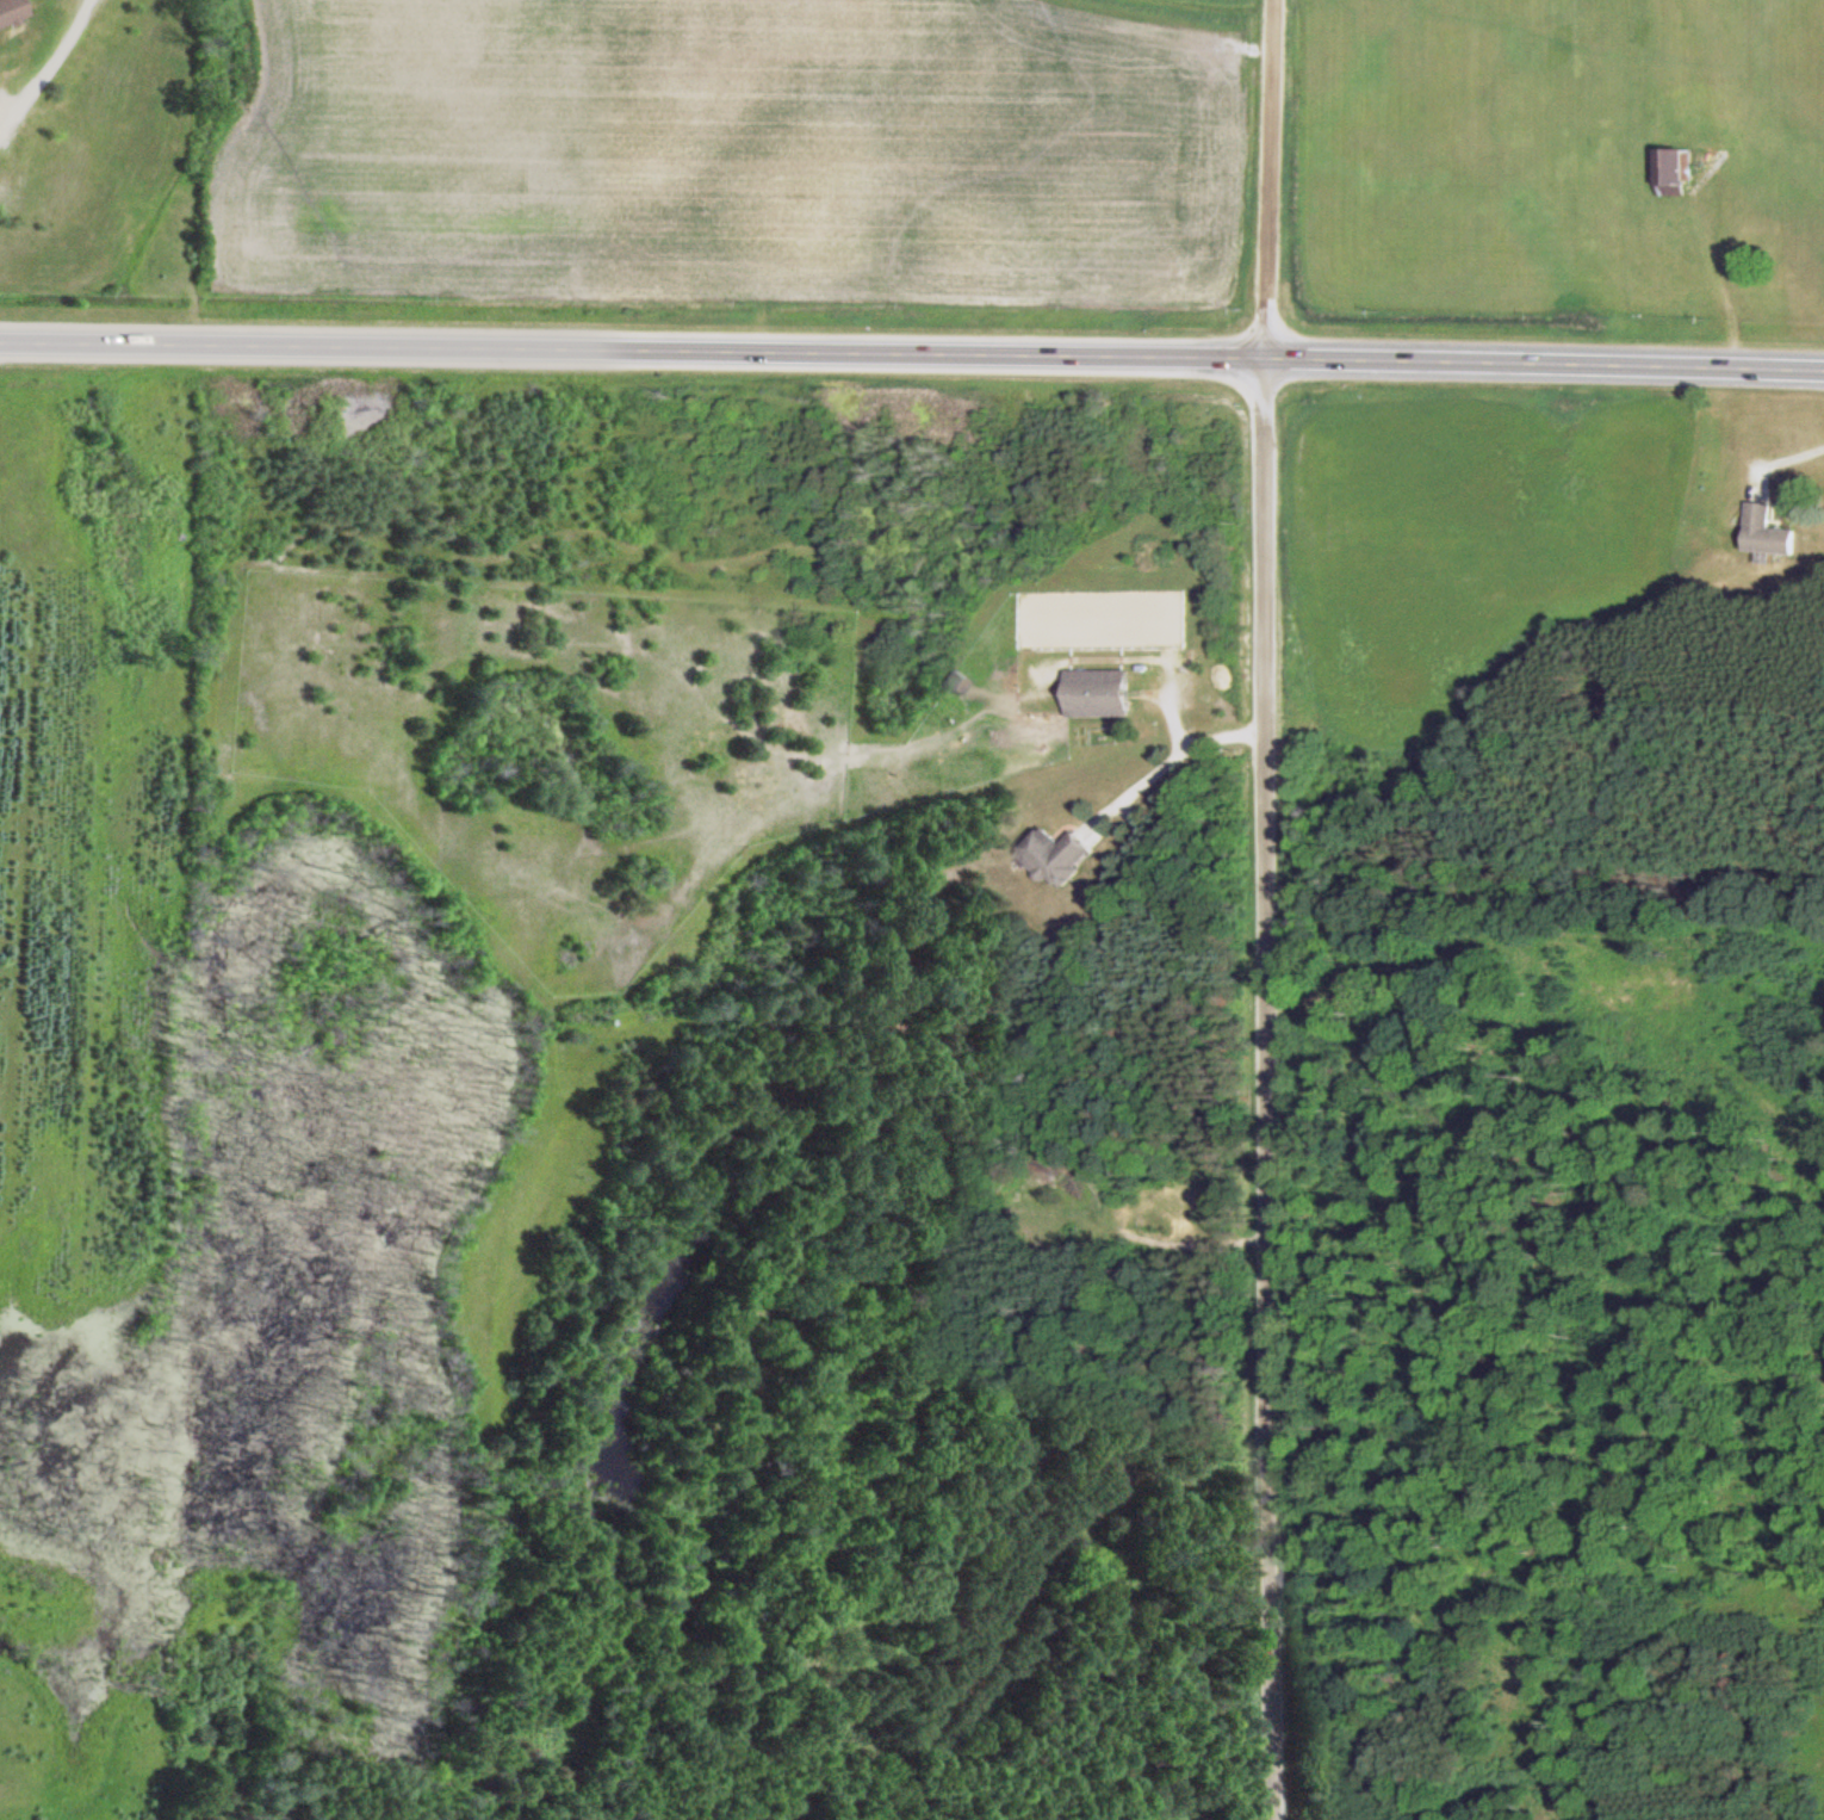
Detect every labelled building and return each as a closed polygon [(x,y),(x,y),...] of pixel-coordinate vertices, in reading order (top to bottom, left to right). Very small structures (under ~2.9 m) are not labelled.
[(16,18),(10,0),(0,0),(0,23),(16,18)] [(1657,150),(1657,194),(1683,194),(1683,182),(1690,182),(1690,150),(1657,150)] [(1767,527),(1769,503),(1745,501),(1741,550),(1793,555),(1795,530),(1767,527)] [(1127,670),(1065,669),(1064,717),(1127,717),(1127,670)] [(944,687),(954,694),(965,678),(955,671),(944,687)] [(1057,891),(1092,853),(1069,832),(1059,844),(1039,825),(1015,852),(1057,891)]
